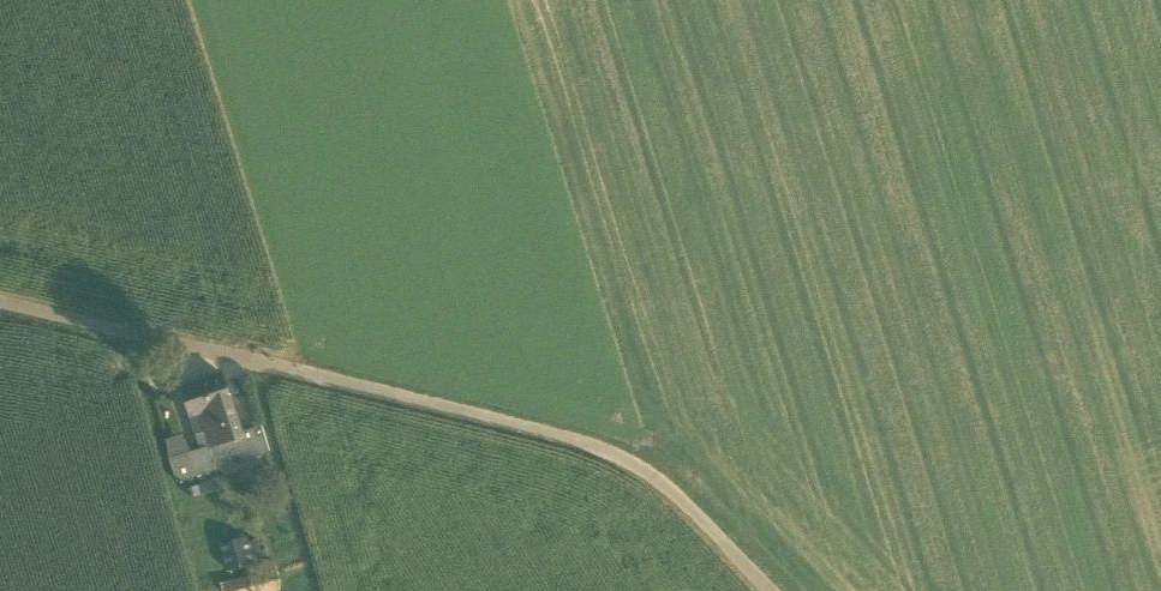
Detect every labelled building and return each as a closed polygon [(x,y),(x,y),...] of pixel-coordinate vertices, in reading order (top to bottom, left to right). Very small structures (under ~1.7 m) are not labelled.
[(190,415),(199,412),(232,400),(223,373),(181,387),(190,415)] [(241,429),(232,400),(199,412),(210,445),(243,436),(241,429)] [(243,436),(249,457),(265,452),(256,424),(241,429),(243,436)] [(210,445),(218,467),(249,457),(243,436),(210,445)] [(189,452),(196,475),(218,467),(210,445),(189,452)] [(221,530),(228,560),(253,554),(245,524),(221,530)]
